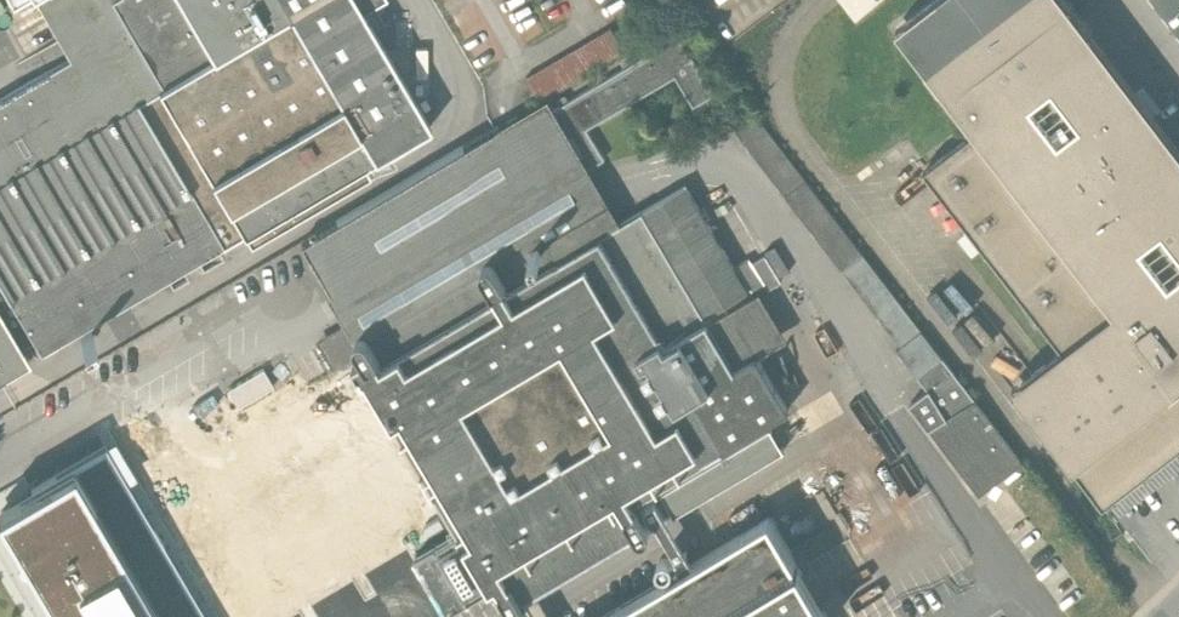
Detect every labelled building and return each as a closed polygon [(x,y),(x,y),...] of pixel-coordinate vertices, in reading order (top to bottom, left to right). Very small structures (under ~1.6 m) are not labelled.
[(246,232),(252,243),(368,176),(362,165),(407,138),(429,126),(355,0),(36,0),(41,8),(52,29),(63,47),(69,57),(0,97),(0,375),(246,232)] [(14,8),(28,0),(9,0),(14,8)] [(1062,350),(1011,388),(1103,510),(1178,453),(1178,144),(1084,19),(1070,0),(930,0),(896,26),(974,130),(924,168),(1062,350)] [(536,102),(626,52),(612,28),(525,78),(536,102)] [(357,353),(459,531),(416,556),(447,609),(495,581),(511,607),(514,610),(519,610),(524,616),(539,616),(535,611),(527,595),(634,532),(638,536),(643,537),(649,534),(650,528),(648,525),(655,520),(664,535),(677,557),(670,561),(667,558),(663,558),(659,560),(657,564),(657,567),(660,571),(663,572),(667,573),(669,576),(693,562),(674,530),(650,490),(788,410),(755,356),(785,338),(758,292),(708,323),(704,316),(747,291),(684,185),(620,222),(600,186),(588,166),(603,157),(586,127),(676,75),(694,105),(714,94),(680,35),(554,107),(549,98),(510,121),(300,243),(334,300),(346,321),(327,332),(330,337),(320,342),(334,366),(357,353)] [(1022,465),(757,113),(735,130),(901,348),(897,350),(928,392),(909,405),(979,498),(1022,465)] [(262,368),(227,389),(238,406),(273,386),(262,368)] [(784,451),(770,428),(661,492),(674,515),(784,451)] [(0,507),(0,519),(58,616),(206,616),(105,445),(0,507)] [(768,517),(693,562),(669,576),(599,616),(827,616),(768,517)]
